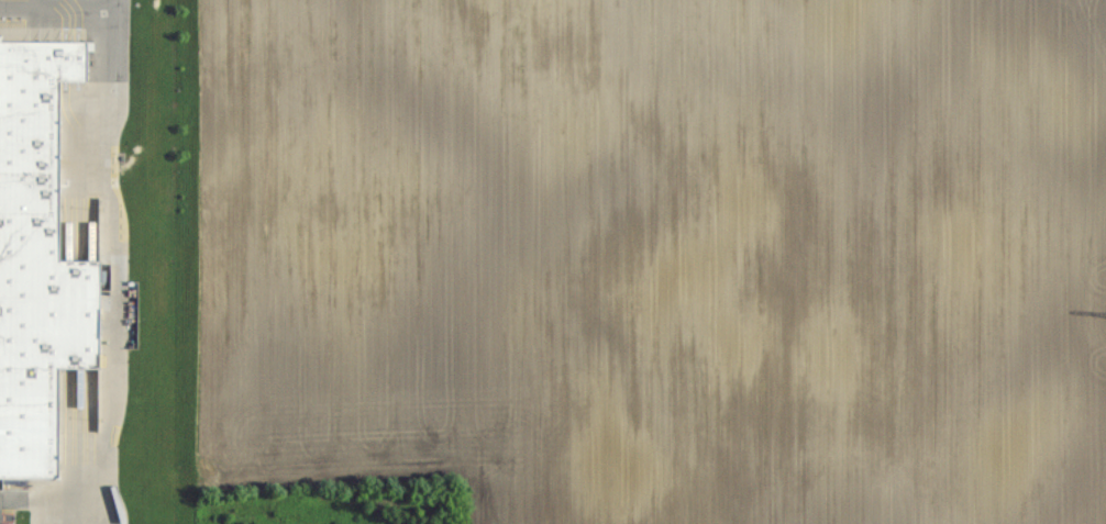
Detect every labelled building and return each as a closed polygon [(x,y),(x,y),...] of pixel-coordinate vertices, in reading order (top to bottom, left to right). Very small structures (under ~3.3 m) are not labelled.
[(62,475),(60,367),(80,367),(99,367),(101,260),(81,260),(60,260),(62,79),(88,79),(89,41),(0,40),(0,476),(62,475)]
